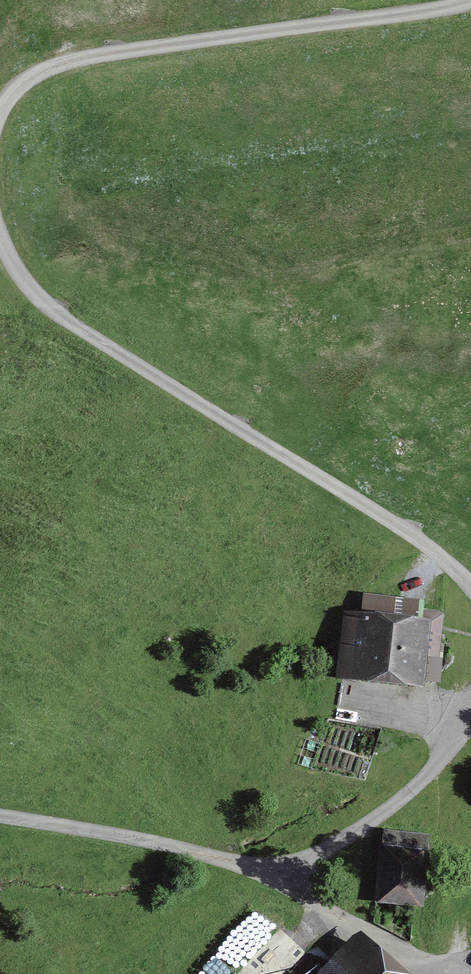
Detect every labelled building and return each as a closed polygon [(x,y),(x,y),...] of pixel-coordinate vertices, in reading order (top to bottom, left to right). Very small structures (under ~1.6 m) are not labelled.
[(347,669),(420,678),(425,640),(439,642),(442,613),(356,603),(347,669)] [(384,852),(388,853),(384,892),(416,895),(420,856),(425,857),(427,838),(386,833),(384,852)] [(362,945),(336,973),(394,973),(362,945)]
